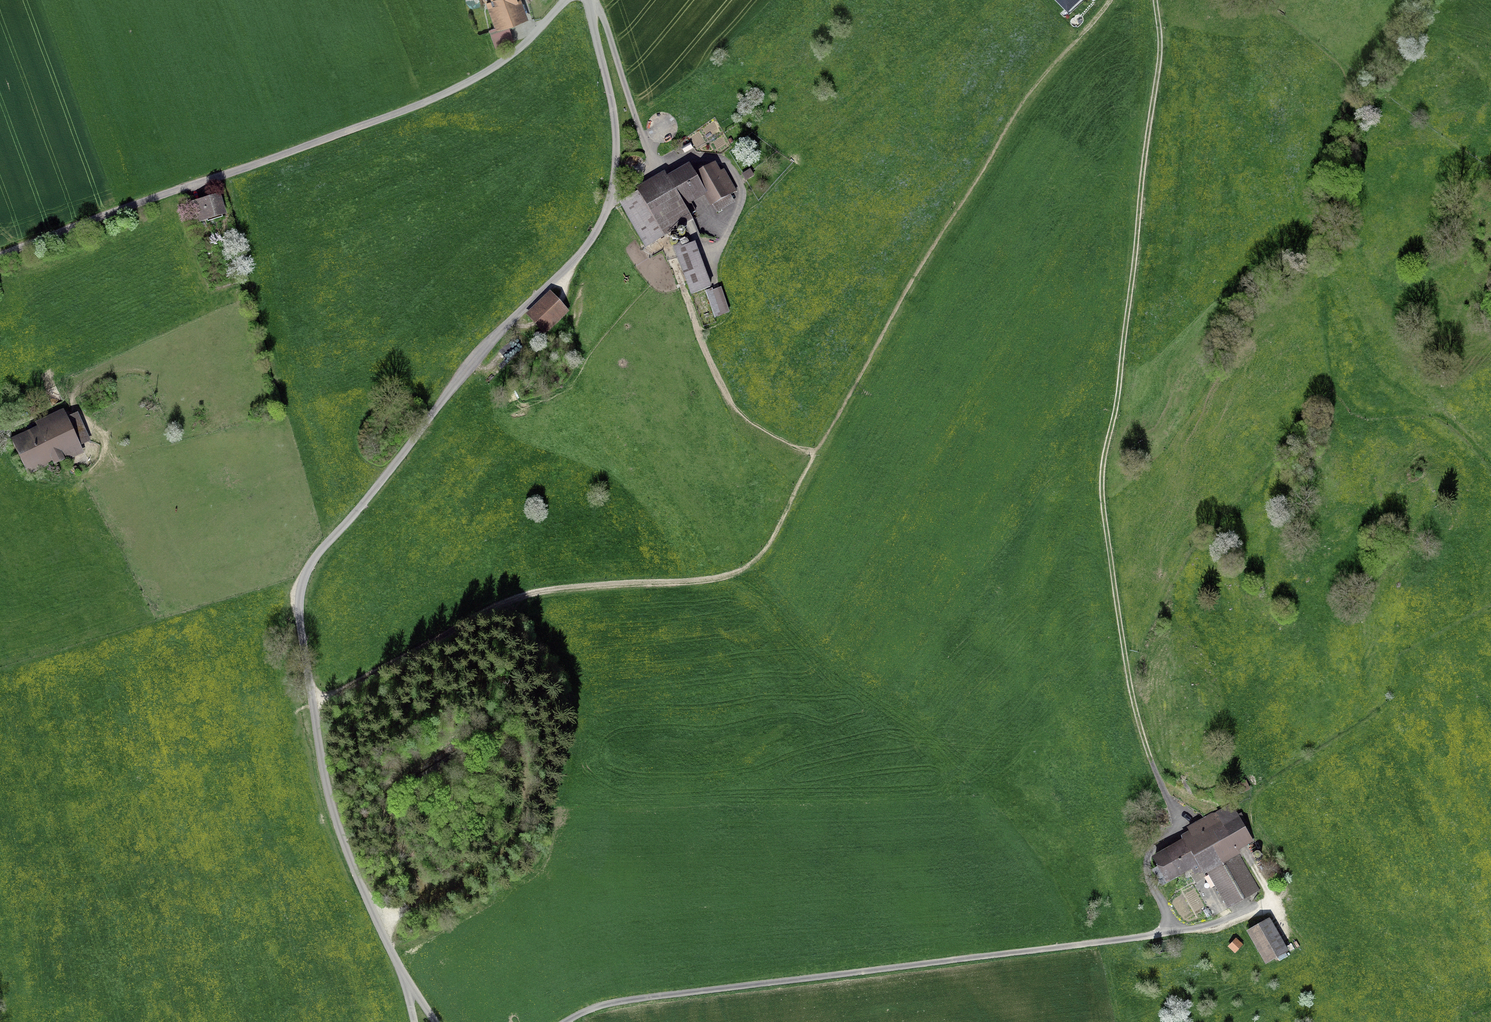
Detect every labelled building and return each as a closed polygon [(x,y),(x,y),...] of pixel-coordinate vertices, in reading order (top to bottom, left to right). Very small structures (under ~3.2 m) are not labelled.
[(486,4),(495,30),(495,28),(521,20),(514,0),(492,0),(493,2),(486,4)] [(496,35),(500,46),(512,42),(508,31),(496,35)] [(694,176),(690,168),(622,207),(645,247),(692,220),(689,215),(695,212),(691,205),(684,209),(681,203),(703,191),(716,212),(732,203),(728,196),(735,192),(723,172),(717,176),(711,166),(694,176)] [(750,174),(747,171),(741,177),(745,180),(750,174)] [(219,201),(217,197),(193,204),(198,221),(204,219),(204,220),(222,215),(220,205),(219,201)] [(680,248),(679,246),(672,248),(690,295),(709,288),(694,246),(688,248),(687,247),(686,249),(683,249),(680,248)] [(565,312),(561,307),(549,295),(528,316),(543,332),(565,312)] [(79,421),(74,423),(71,418),(66,420),(12,444),(25,471),(49,460),(51,465),(54,464),(62,460),(60,455),(79,446),(75,437),(84,433),(79,421)] [(1248,789),(1244,782),(1232,788),(1235,795),(1242,795),(1248,789)] [(1231,805),(1204,820),(1188,830),(1192,838),(1154,859),(1165,880),(1184,869),(1189,866),(1194,874),(1200,870),(1201,871),(1206,868),(1228,907),(1256,891),(1234,852),(1246,845),(1252,841),(1231,805)] [(1265,963),(1285,952),(1281,945),(1268,921),(1248,932),(1265,963)] [(1240,945),(1235,940),(1228,947),(1233,952),(1240,945)]
